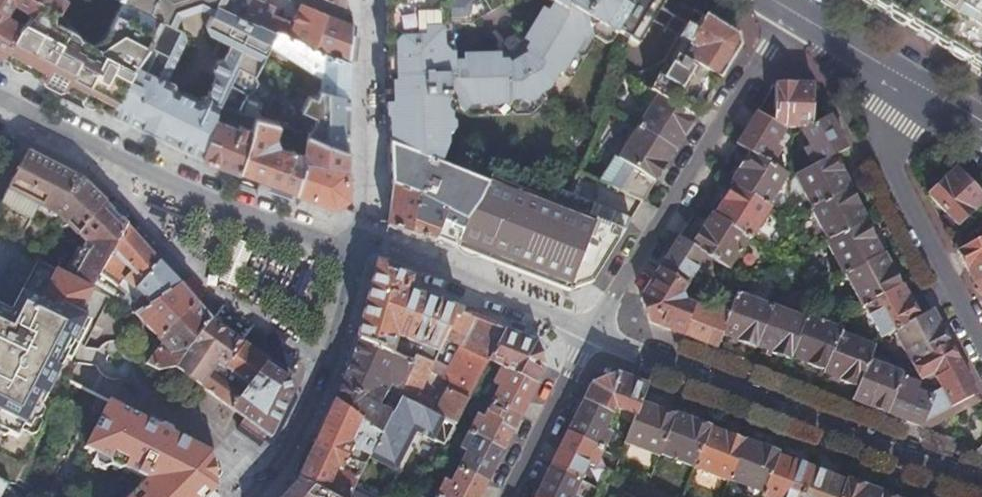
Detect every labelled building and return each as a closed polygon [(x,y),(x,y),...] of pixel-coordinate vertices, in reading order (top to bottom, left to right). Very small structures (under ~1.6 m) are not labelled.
[(42,0),(0,0),(0,53),(2,54),(18,27),(19,25),(23,21),(6,13),(9,7),(13,9),(17,4),(32,12),(42,0)] [(88,101),(105,75),(108,70),(103,68),(99,73),(89,67),(100,53),(94,49),(85,42),(49,2),(45,0),(42,0),(32,12),(30,14),(43,22),(38,30),(34,28),(30,32),(19,25),(18,27),(2,54),(88,101)] [(116,0),(99,0),(100,0),(93,12),(78,0),(45,0),(49,2),(85,42),(94,49),(116,0)] [(116,0),(94,49),(100,53),(113,63),(113,64),(116,58),(112,55),(121,33),(146,47),(158,23),(116,0)] [(158,23),(170,28),(176,15),(196,8),(207,12),(222,5),(224,0),(116,0),(158,23)] [(222,5),(242,14),(248,0),(224,0),(222,5)] [(242,14),(276,30),(347,60),(351,23),(299,2),(291,26),(287,20),(271,13),(274,6),(261,0),(248,0),(242,14)] [(388,113),(384,112),(384,128),(388,131),(389,147),(435,165),(447,142),(446,131),(450,133),(451,130),(452,128),(454,127),(454,118),(450,116),(450,112),(445,109),(445,98),(455,98),(455,106),(456,106),(463,113),(467,108),(487,106),(511,105),(511,98),(537,95),(545,94),(550,85),(546,79),(552,71),(557,74),(570,53),(581,34),(589,32),(587,24),(597,20),(603,24),(603,25),(615,32),(618,29),(629,36),(638,41),(661,0),(521,0),(503,11),(496,8),(482,18),(480,24),(452,40),(452,18),(446,18),(445,0),(384,0),(388,113)] [(469,17),(468,0),(454,0),(445,0),(446,18),(469,17)] [(915,38),(980,77),(981,74),(981,0),(852,0),(915,38)] [(242,14),(222,5),(207,12),(201,24),(204,31),(228,42),(218,64),(214,72),(201,98),(219,106),(219,105),(224,107),(223,109),(234,110),(237,111),(248,88),(252,80),(268,45),(270,41),(276,30),(242,14)] [(702,14),(692,8),(670,50),(717,80),(736,48),(732,31),(702,14)] [(599,30),(599,31),(603,25),(603,24),(597,20),(587,24),(589,32),(599,30)] [(201,155),(214,119),(219,106),(201,98),(194,100),(175,91),(161,83),(182,39),(179,32),(170,28),(158,23),(146,47),(136,63),(124,85),(122,84),(106,110),(140,127),(154,134),(201,155)] [(623,45),(629,36),(618,29),(615,32),(603,25),(599,31),(623,45)] [(347,60),(276,30),(270,41),(268,45),(310,72),(310,71),(319,77),(319,87),(347,95),(348,61),(347,60)] [(581,34),(570,53),(575,55),(582,52),(591,38),(589,32),(581,34)] [(717,80),(670,50),(664,61),(669,63),(661,76),(658,74),(649,90),(693,117),(712,87),(717,80)] [(575,55),(570,53),(557,74),(562,77),(569,74),(576,63),(575,55)] [(121,61),(116,58),(113,64),(113,63),(108,70),(105,75),(110,78),(121,61)] [(117,81),(122,84),(124,85),(136,63),(131,59),(128,64),(117,81)] [(88,101),(106,110),(122,84),(117,81),(128,64),(121,60),(121,61),(110,78),(105,75),(88,101)] [(802,83),(774,82),(774,122),(810,123),(811,84),(802,83)] [(646,110),(637,126),(674,149),(678,142),(693,117),(649,90),(643,86),(633,102),(646,110)] [(347,95),(319,87),(312,95),(309,94),(303,98),(300,105),(303,111),(313,114),(311,119),(307,133),(346,147),(346,131),(347,95)] [(539,99),(537,95),(511,98),(511,105),(511,106),(536,104),(539,99)] [(445,109),(450,112),(456,106),(455,106),(455,98),(445,98),(445,109)] [(232,119),(234,110),(223,109),(224,107),(219,105),(219,106),(214,119),(224,122),(227,117),(232,119)] [(487,106),(487,112),(492,115),(507,114),(511,110),(511,106),(511,105),(487,106)] [(467,108),(463,113),(468,116),(483,116),(487,112),(487,106),(467,108)] [(243,111),(237,111),(234,110),(232,119),(227,117),(224,122),(214,119),(201,155),(238,171),(254,115),(243,111)] [(739,138),(736,143),(747,150),(768,163),(777,149),(772,145),(782,129),(755,112),(739,138)] [(346,147),(307,133),(299,130),(298,131),(254,115),(238,171),(296,191),(302,158),(346,166),(346,147)] [(803,150),(811,166),(832,155),(845,148),(842,142),(827,115),(800,130),(809,147),(803,150)] [(674,149),(637,126),(617,158),(599,179),(618,188),(631,167),(632,167),(654,181),(670,154),(674,149)] [(435,165),(389,147),(390,184),(467,221),(486,185),(435,165)] [(738,169),(729,182),(731,184),(766,205),(784,174),(768,163),(747,150),(737,167),(738,169)] [(501,158),(489,180),(538,198),(546,183),(567,193),(573,180),(577,169),(580,163),(556,153),(501,158)] [(0,202),(0,233),(10,238),(41,253),(45,255),(59,228),(68,227),(79,234),(84,228),(83,227),(101,206),(105,204),(104,203),(82,180),(35,158),(25,154),(0,202)] [(811,166),(795,175),(811,207),(848,188),(848,187),(840,172),(841,171),(832,155),(811,166)] [(346,195),(346,166),(302,158),(296,191),(333,204),(346,195)] [(953,166),(927,193),(955,224),(981,199),(981,197),(953,166)] [(617,189),(642,200),(654,181),(632,167),(631,167),(618,188),(617,189)] [(486,185),(454,246),(466,251),(565,290),(589,284),(621,233),(630,219),(576,196),(586,173),(577,169),(573,180),(567,193),(546,183),(538,198),(489,180),(488,180),(486,185)] [(597,178),(591,175),(588,181),(594,184),(597,178)] [(467,221),(390,184),(386,225),(415,236),(436,241),(436,239),(444,242),(454,246),(467,221)] [(721,202),(713,215),(746,236),(750,239),(769,208),(766,205),(731,184),(721,200),(721,202)] [(811,207),(810,208),(827,241),(864,221),(856,205),(857,205),(848,188),(811,207)] [(110,203),(107,206),(125,225),(132,219),(114,200),(110,203)] [(84,228),(79,234),(78,235),(87,242),(79,258),(101,270),(126,227),(125,225),(107,206),(105,204),(84,228)] [(84,228),(105,204),(101,206),(83,227),(84,228)] [(713,215),(711,214),(701,229),(700,229),(690,244),(710,257),(727,268),(746,236),(713,215)] [(827,241),(826,241),(843,273),(844,273),(880,254),(873,239),(864,221),(827,241)] [(101,270),(91,289),(107,299),(120,279),(139,296),(130,306),(134,312),(167,296),(179,285),(126,227),(101,270)] [(955,249),(969,275),(973,283),(981,278),(981,236),(955,249)] [(690,244),(678,237),(675,241),(658,269),(685,286),(695,269),(700,272),(710,257),(690,244)] [(880,254),(844,273),(861,306),(863,305),(900,285),(890,267),(889,267),(881,253),(880,254)] [(78,258),(69,278),(89,287),(91,289),(101,270),(79,258),(78,258)] [(25,332),(64,342),(81,350),(85,342),(107,299),(91,289),(89,287),(69,278),(37,263),(19,297),(11,312),(0,306),(0,374),(25,332)] [(410,279),(376,264),(368,292),(366,299),(356,336),(359,337),(412,362),(399,390),(397,396),(398,396),(455,426),(456,424),(473,392),(479,378),(489,360),(504,331),(462,314),(418,297),(404,292),(407,282),(409,283),(410,279)] [(685,286),(658,269),(640,298),(647,322),(673,332),(682,335),(692,305),(682,301),(679,295),(685,286)] [(973,283),(977,290),(981,300),(981,278),(973,283)] [(120,279),(107,299),(121,308),(127,313),(130,314),(134,312),(130,306),(139,296),(120,279)] [(167,296),(134,312),(130,314),(156,337),(194,302),(179,285),(167,296)] [(863,305),(880,337),(893,331),(918,317),(909,300),(908,300),(900,285),(863,305)] [(729,312),(720,335),(736,341),(736,342),(754,349),(754,346),(769,307),(736,294),(729,312)] [(153,342),(142,362),(157,369),(174,367),(187,348),(210,320),(194,302),(156,337),(153,342)] [(692,305),(682,335),(709,346),(715,348),(720,335),(729,312),(712,306),(709,311),(692,305)] [(770,306),(769,307),(754,346),(770,352),(770,354),(788,360),(789,358),(804,319),(770,306)] [(935,319),(931,310),(918,317),(893,331),(910,363),(948,343),(935,319)] [(804,318),(804,319),(789,358),(806,364),(805,365),(822,371),(837,332),(838,330),(804,318)] [(241,343),(210,320),(187,348),(174,367),(186,376),(199,386),(207,376),(212,370),(215,365),(216,365),(223,369),(241,343)] [(281,346),(287,333),(262,321),(256,334),(281,346)] [(530,341),(504,331),(489,360),(502,366),(536,383),(540,375),(544,367),(535,343),(530,341)] [(81,350),(64,342),(25,332),(0,374),(0,376),(56,403),(73,368),(81,350)] [(837,332),(822,371),(821,374),(837,380),(836,381),(856,388),(867,361),(872,346),(837,332)] [(253,338),(246,346),(267,362),(265,366),(285,378),(293,368),(292,360),(260,337),(253,338)] [(350,365),(334,400),(379,434),(389,414),(379,407),(389,385),(399,390),(412,362),(359,337),(350,365)] [(246,346),(241,343),(223,369),(216,365),(215,365),(212,370),(207,376),(199,386),(230,409),(248,385),(253,379),(264,365),(265,366),(267,362),(246,346)] [(952,352),(948,343),(910,363),(919,381),(932,373),(950,407),(974,394),(952,352)] [(856,388),(851,401),(860,404),(885,414),(899,379),(901,374),(867,361),(856,388)] [(248,385),(230,409),(241,418),(266,436),(269,438),(291,393),(287,380),(285,378),(265,366),(264,365),(253,379),(262,386),(253,397),(249,394),(251,391),(251,387),(248,385)] [(533,388),(536,383),(502,366),(494,383),(500,386),(492,401),(519,415),(533,388)] [(584,397),(612,413),(613,410),(634,418),(640,403),(647,385),(615,373),(591,383),(588,390),(584,397)] [(0,376),(0,413),(40,436),(56,403),(0,376)] [(899,379),(885,414),(892,416),(919,427),(921,422),(931,399),(914,392),(916,386),(899,379)] [(921,422),(919,427),(925,429),(977,400),(974,394),(950,407),(921,422)] [(455,426),(398,396),(389,414),(379,434),(369,455),(369,456),(394,469),(414,430),(445,446),(448,440),(455,426)] [(568,430),(601,449),(610,432),(604,429),(612,413),(584,397),(570,425),(568,430)] [(140,415),(109,399),(86,446),(147,477),(131,494),(137,496),(139,496),(152,474),(119,454),(140,415)] [(334,400),(315,442),(348,458),(352,447),(361,451),(369,455),(379,434),(334,400)] [(506,442),(519,415),(492,401),(484,418),(478,415),(470,432),(503,449),(506,442)] [(624,443),(658,456),(659,453),(674,414),(655,407),(655,408),(640,403),(634,418),(631,423),(624,443)] [(26,464),(40,436),(0,413),(0,451),(26,464)] [(674,414),(659,453),(694,466),(708,428),(709,426),(692,419),(691,420),(675,413),(674,414)] [(177,434),(140,415),(119,454),(152,474),(177,434)] [(266,436),(241,418),(234,428),(255,444),(260,443),(266,436)] [(694,466),(693,468),(728,481),(728,480),(744,441),(725,433),(725,434),(708,428),(694,466)] [(551,463),(579,478),(587,463),(593,466),(601,449),(568,430),(565,436),(551,463)] [(500,454),(503,449),(470,432),(461,448),(467,452),(459,467),(487,481),(500,454)] [(152,474),(139,496),(206,496),(216,487),(210,450),(177,434),(152,474)] [(744,441),(728,480),(762,493),(778,453),(778,451),(759,444),(759,445),(744,440),(744,441)] [(299,477),(336,496),(349,496),(354,487),(358,479),(346,474),(341,472),(348,458),(315,442),(299,477)] [(355,454),(352,460),(364,466),(369,456),(369,455),(361,451),(359,455),(355,454)] [(761,494),(768,496),(799,496),(812,465),(794,458),(793,459),(778,453),(762,493),(761,494)] [(352,460),(348,458),(341,472),(346,474),(352,460)] [(358,479),(360,474),(364,466),(352,460),(346,474),(358,479)] [(536,496),(578,496),(572,493),(579,478),(551,463),(538,490),(535,496),(536,496)] [(846,479),(830,473),(830,472),(812,465),(799,496),(839,496),(846,479)] [(487,481),(459,467),(451,483),(445,481),(437,496),(479,496),(487,481)] [(299,477),(282,496),(336,496),(299,477)] [(880,493),(880,492),(864,486),(865,485),(846,478),(846,479),(839,496),(879,496),(880,493)] [(8,485),(0,480),(0,496),(1,496),(8,485)] [(8,485),(1,496),(19,496),(8,485)] [(354,487),(349,496),(374,496),(354,487)]
